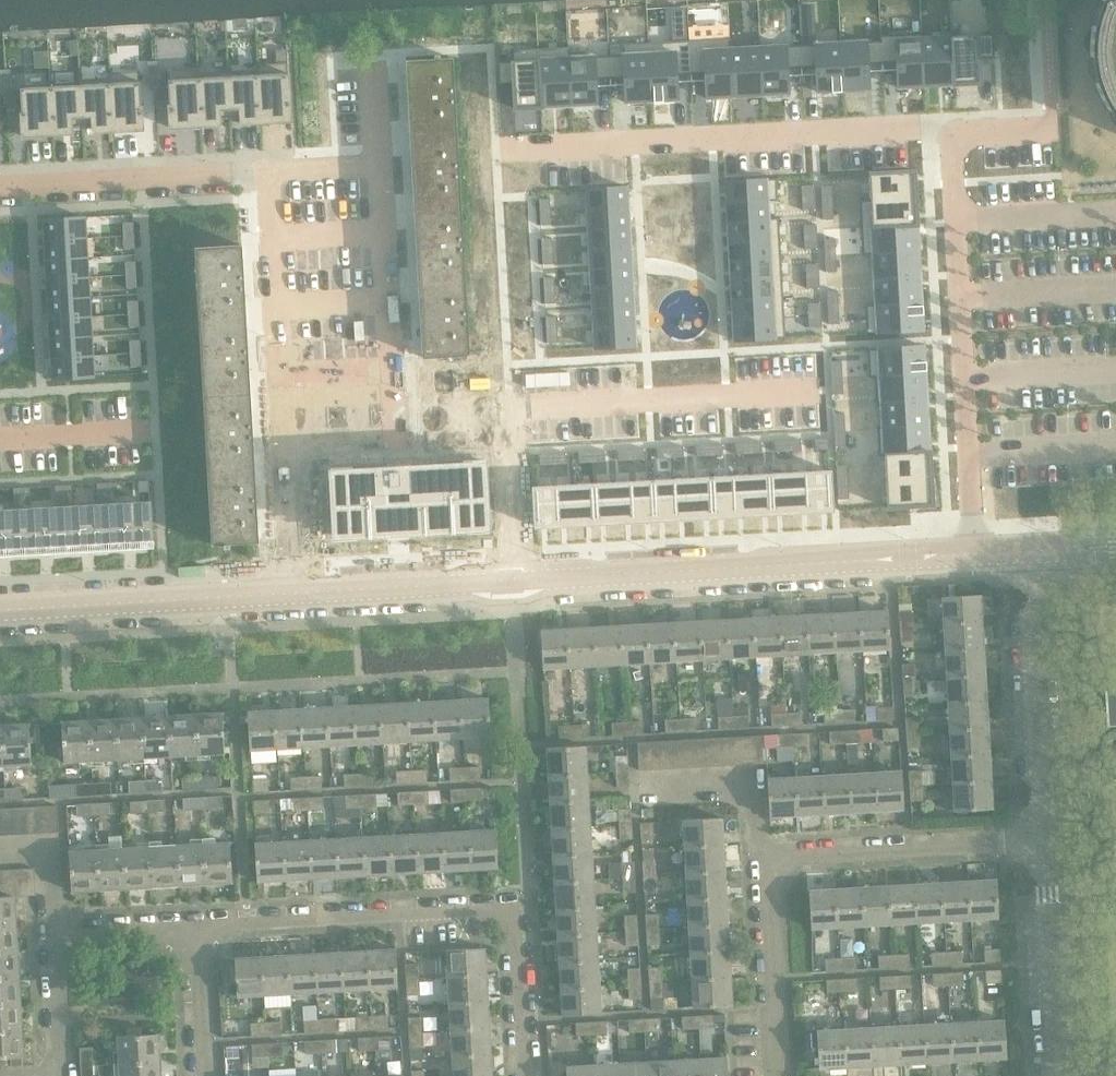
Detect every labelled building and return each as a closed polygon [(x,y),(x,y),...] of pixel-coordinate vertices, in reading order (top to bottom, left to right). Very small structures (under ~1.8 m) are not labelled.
[(1093,25),(1092,28),(1101,30),(1099,54),(1090,54),(1091,61),(1092,66),(1092,70),(1094,77),(1096,84),(1097,88),(1099,93),(1101,96),(1103,101),(1106,107),(1110,112),(1115,118),(1115,120),(1115,0),(1110,0),(1109,2),(1106,0),(1102,0),(1101,3),(1099,6),(1097,12),(1094,19),(1093,25)] [(923,33),(880,35),(881,40),(882,64),(896,64),(897,64),(899,88),(926,86),(923,38),(923,36),(923,33)] [(978,35),(951,37),(953,85),(981,83),(979,58),(981,58),(995,58),(994,34),(978,35)] [(951,37),(923,38),(926,86),(953,85),(951,37)] [(731,38),(689,40),(691,75),(704,74),(706,74),(707,98),(734,97),(732,49),(732,47),(731,38)] [(689,40),(650,43),(653,101),(678,100),(677,75),(679,75),(691,75),(689,40)] [(869,41),(841,43),(844,91),(869,89),(868,65),(870,65),(882,64),(881,40),(869,41)] [(624,54),(610,55),(611,80),(623,79),(625,79),(627,103),(653,101),(650,43),(623,44),(624,54)] [(814,44),(801,45),(802,69),(815,68),(817,68),(818,92),(844,91),(841,43),(814,44)] [(788,45),(761,47),(763,95),(790,94),(789,69),(790,69),(802,69),(801,45),(788,45)] [(567,47),(539,49),(543,107),(570,106),(567,47)] [(570,47),(567,47),(570,106),(598,104),(597,80),(598,80),(611,80),(610,55),(595,56),(595,51),(570,52),(570,47)] [(761,47),(732,49),(734,97),(763,95),(761,47)] [(513,60),(498,61),(499,85),(512,84),(514,84),(516,109),(543,107),(539,49),(512,50),(513,60)] [(287,50),(276,50),(277,63),(288,62),(287,50)] [(435,55),(435,59),(407,61),(423,358),(470,355),(453,58),(441,59),(440,55),(435,55)] [(159,61),(148,62),(149,75),(160,74),(159,61)] [(277,63),(259,64),(263,123),(291,121),(288,62),(277,63)] [(257,70),(228,71),(231,119),(242,118),(242,124),(263,123),(259,64),(257,64),(257,70)] [(197,68),(168,69),(171,128),(200,127),(197,68)] [(199,68),(197,68),(200,127),(220,126),(220,120),(231,119),(228,71),(200,73),(199,68)] [(11,69),(0,70),(1,83),(12,82),(11,69)] [(140,71),(111,73),(115,131),(144,130),(140,71)] [(109,78),(80,80),(83,127),(94,127),(95,133),(115,131),(111,73),(109,73),(109,78)] [(160,74),(149,75),(150,88),(161,87),(160,74)] [(80,85),(50,87),(52,135),(73,134),(73,128),(83,127),(80,80),(79,80),(80,85)] [(12,82),(1,83),(2,96),(13,95),(12,82)] [(50,87),(21,88),(24,137),(52,135),(50,87)] [(869,173),(870,200),(916,198),(915,171),(869,173)] [(777,179),(726,181),(727,201),(778,198),(777,179)] [(815,185),(802,186),(802,198),(816,197),(815,185)] [(833,186),(822,187),(823,203),(834,203),(833,186)] [(628,187),(591,189),(593,209),(629,207),(628,187)] [(816,197),(802,198),(803,210),(816,210),(816,197)] [(778,198),(727,201),(728,221),(779,218),(769,218),(768,201),(779,201),(778,198)] [(870,200),(860,200),(862,227),(918,224),(916,198),(870,200)] [(551,199),(540,199),(541,212),(551,212),(551,199)] [(834,203),(823,203),(824,220),(834,220),(834,203)] [(629,207),(593,209),(594,229),(630,227),(629,207)] [(551,212),(541,212),(541,225),(552,225),(551,212)] [(85,218),(45,220),(46,239),(86,237),(85,218)] [(779,218),(728,221),(729,241),(781,238),(779,218)] [(134,222),(123,223),(124,236),(135,235),(134,222)] [(918,224),(862,227),(863,254),(919,251),(918,224)] [(817,225),(804,225),(805,237),(818,237),(817,225)] [(630,227),(594,229),(595,249),(631,247),(630,227)] [(135,235),(124,236),(125,249),(136,249),(135,235)] [(86,237),(46,239),(47,259),(88,257),(86,237)] [(818,237),(805,237),(805,249),(818,249),(818,237)] [(553,238),(542,239),(543,252),(554,251),(553,238)] [(781,238),(729,241),(730,261),(782,258),(781,238)] [(835,239),(825,239),(826,256),(836,255),(835,239)] [(231,544),(259,542),(243,245),(196,248),(213,545),(225,544),(225,548),(231,547),(231,544)] [(631,247),(595,249),(596,268),(632,266),(631,247)] [(554,251),(543,252),(543,265),(554,264),(554,251)] [(919,251),(863,254),(863,255),(874,254),(875,280),(921,277),(919,251)] [(836,255),(826,256),(826,272),(837,272),(836,255)] [(88,257),(47,259),(48,279),(89,277),(88,257)] [(782,258),(730,261),(732,281),(783,278),(782,258)] [(136,262),(126,262),(126,275),(137,275),(136,262)] [(819,264),(806,264),(807,276),(820,276),(819,264)] [(632,266),(596,268),(597,288),(633,286),(632,266)] [(137,275),(126,275),(127,288),(138,288),(137,275)] [(820,276),(807,276),(808,289),(820,288),(820,276)] [(89,277),(48,279),(49,299),(90,297),(89,277)] [(555,277),(544,278),(545,291),(556,290),(555,277)] [(876,304),(866,305),(866,307),(922,304),(921,277),(875,280),(876,304)] [(783,278),(732,281),(733,301),(784,298),(783,278)] [(633,286),(597,288),(598,308),(634,305),(633,286)] [(556,290),(545,291),(545,304),(556,303),(556,290)] [(838,291),(827,291),(828,308),(839,307),(838,291)] [(90,297),(49,299),(50,319),(91,317),(90,297)] [(784,298),(733,301),(734,321),(785,318),(784,298)] [(139,301),(128,301),(129,314),(139,314),(139,301)] [(821,303),(808,304),(809,316),(822,315),(821,303)] [(922,304),(866,307),(867,333),(923,330),(922,304)] [(634,305),(598,308),(599,327),(635,325),(634,305)] [(839,307),(828,308),(829,325),(840,324),(839,307)] [(139,314),(129,314),(129,328),(140,327),(139,314)] [(822,315),(809,316),(810,328),(823,327),(822,315)] [(557,316),(546,317),(547,329),(558,328),(557,316)] [(91,317),(50,319),(51,339),(92,337),(91,317)] [(785,318),(734,321),(735,341),(786,338),(785,318)] [(635,325),(599,327),(600,348),(637,346),(635,325)] [(558,328),(547,329),(548,343),(559,343),(558,328)] [(92,337),(51,339),(52,358),(93,356),(92,337)] [(141,340),(130,341),(131,354),(142,353),(141,340)] [(877,349),(868,349),(870,376),(926,372),(924,346),(877,349)] [(142,353),(131,354),(131,367),(142,366),(142,353)] [(93,356),(52,358),(53,378),(94,376),(93,356)] [(842,361),(831,362),(832,378),(843,378),(842,361)] [(926,372),(870,376),(870,377),(875,377),(877,402),(927,399),(926,372)] [(438,374),(438,379),(438,388),(452,387),(451,373),(438,374)] [(843,378),(832,378),(833,395),(844,394),(843,378)] [(927,399),(877,402),(877,403),(880,403),(882,403),(883,427),(881,427),(878,427),(878,429),(929,425),(927,399)] [(845,414),(834,414),(835,431),(846,430),(845,414)] [(929,425),(878,429),(879,455),(930,452),(929,425)] [(846,430),(835,431),(836,447),(847,447),(846,430)] [(829,438),(816,439),(816,450),(830,449),(829,438)] [(802,440),(789,441),(789,452),(802,451),(802,440)] [(789,441),(775,442),(776,452),(789,452),(789,441)] [(762,442),(749,443),(750,454),(763,453),(762,442)] [(749,443),(736,444),(737,455),(750,454),(749,443)] [(723,444),(710,445),(711,456),(724,455),(723,444)] [(710,445),(697,446),(698,457),(711,456),(710,445)] [(684,446),(671,447),(672,458),(685,457),(684,446)] [(671,447),(658,448),(658,459),(672,458),(671,447)] [(632,449),(619,450),(619,461),(632,460),(632,449)] [(645,449),(632,449),(632,460),(646,459),(645,449)] [(593,451),(579,452),(580,463),(593,462),(593,451)] [(606,451),(593,451),(593,462),(606,462),(606,451)] [(930,452),(879,455),(879,456),(885,455),(886,481),(932,479),(930,452)] [(566,453),(553,454),(554,465),(567,464),(566,453)] [(553,454),(540,455),(541,465),(554,465),(553,454)] [(354,476),(331,477),(334,532),(339,531),(356,530),(357,537),(388,535),(388,531),(409,530),(409,534),(490,530),(486,462),(433,465),(433,469),(385,472),(384,468),(353,469),(354,476)] [(848,466),(837,466),(838,483),(849,482),(848,466)] [(831,470),(811,471),(813,512),(833,511),(831,470)] [(811,471),(791,472),(793,513),(813,512),(811,471)] [(791,472),(771,473),(774,514),(793,513),(791,472)] [(771,473),(752,474),(754,515),(774,514),(771,473)] [(752,474),(732,475),(734,516),(754,515),(752,474)] [(732,475),(712,476),(714,517),(734,516),(732,475)] [(712,476),(692,477),(694,518),(714,517),(712,476)] [(692,477),(673,479),(675,519),(694,518),(692,477)] [(673,479),(653,480),(655,521),(675,519),(673,479)] [(932,479),(886,481),(887,507),(933,505),(932,479)] [(653,480),(633,481),(635,522),(655,521),(653,480)] [(149,481),(139,481),(140,492),(150,492),(149,481)] [(633,481),(613,482),(615,523),(635,522),(633,481)] [(613,482),(594,483),(596,524),(615,523),(613,482)] [(849,482),(838,483),(839,500),(850,499),(849,482)] [(106,483),(98,484),(98,498),(107,497),(106,483)] [(114,483),(106,483),(107,497),(115,497),(114,483)] [(594,483),(574,484),(576,525),(596,524),(594,483)] [(574,484),(554,485),(556,526),(576,525),(574,484)] [(73,485),(64,486),(65,499),(73,499),(73,485)] [(554,485),(534,486),(536,527),(556,526),(554,485)] [(64,486),(56,486),(57,500),(65,499),(64,486)] [(31,487),(22,488),(23,502),(32,501),(31,487)] [(22,488),(14,488),(15,502),(23,502),(22,488)] [(107,497),(98,498),(99,504),(99,505),(108,505),(116,505),(115,503),(115,497),(107,497)] [(65,499),(57,500),(57,506),(57,508),(66,507),(74,507),(74,505),(73,499),(65,499)] [(23,502),(15,502),(15,508),(15,510),(24,510),(32,509),(32,507),(32,501),(23,502)] [(116,505),(108,505),(111,550),(153,548),(150,503),(140,503),(116,505)] [(74,507),(66,507),(69,553),(111,550),(108,505),(99,505),(74,507)] [(32,509),(24,510),(26,555),(69,553),(66,507),(57,508),(32,509)] [(26,555),(24,510),(15,510),(0,511),(0,557),(26,555)] [(943,597),(944,624),(982,622),(981,595),(943,597)] [(888,611),(861,612),(863,650),(890,649),(888,611)] [(900,611),(901,627),(913,626),(912,611),(900,611)] [(861,612),(834,614),(836,652),(863,650),(861,612)] [(834,614),(808,615),(810,653),(836,652),(834,614)] [(808,615),(781,617),(783,655),(810,653),(808,615)] [(781,617),(755,618),(757,656),(783,655),(781,617)] [(755,618),(728,620),(730,658),(757,656),(755,618)] [(728,620),(701,622),(704,659),(730,658),(728,620)] [(701,622),(675,623),(677,661),(704,659),(701,622)] [(982,622),(944,624),(946,651),(984,649),(982,622)] [(675,623),(648,625),(650,662),(677,661),(675,623)] [(648,625),(622,626),(624,664),(650,662),(648,625)] [(622,626),(595,628),(597,665),(624,664),(622,626)] [(913,626),(901,627),(902,642),(914,641),(913,626)] [(595,628),(568,629),(571,667),(597,665),(595,628)] [(571,667),(568,629),(541,631),(543,668),(571,667)] [(984,649),(946,651),(947,678),(985,676),(984,649)] [(903,665),(904,680),(916,679),(916,664),(903,665)] [(985,676),(947,678),(949,704),(987,702),(985,676)] [(916,679),(904,680),(905,695),(917,694),(916,679)] [(1105,690),(1107,726),(1115,726),(1115,689),(1105,690)] [(489,699),(461,700),(463,738),(491,736),(489,699)] [(461,700),(435,702),(437,739),(463,738),(461,700)] [(435,702),(408,703),(410,741),(437,739),(435,702)] [(987,702),(949,704),(950,731),(988,729),(987,702)] [(408,703),(382,704),(384,742),(410,741),(408,703)] [(382,704),(355,706),(357,744),(384,742),(382,704)] [(355,706),(329,707),(331,745),(357,744),(355,706)] [(329,707),(302,709),(304,747),(331,745),(329,707)] [(878,708),(879,720),(894,720),(893,707),(878,708)] [(302,709),(276,710),(278,749),(304,747),(302,709)] [(855,709),(840,710),(841,723),(856,722),(855,709)] [(278,749),(276,710),(248,712),(250,750),(278,749)] [(841,723),(840,710),(825,711),(825,723),(841,723)] [(802,712),(787,713),(788,726),(803,725),(802,712)] [(223,713),(196,715),(198,754),(225,753),(223,713)] [(788,726),(787,713),(772,714),(772,726),(788,726)] [(196,715),(169,716),(172,756),(198,754),(196,715)] [(749,715),(733,716),(734,729),(749,728),(749,715)] [(169,716),(143,718),(145,757),(172,756),(169,716)] [(734,729),(733,716),(718,717),(719,729),(734,729)] [(906,717),(907,733),(920,732),(919,717),(906,717)] [(143,718),(116,719),(118,759),(145,757),(143,718)] [(696,718),(680,719),(681,732),(696,731),(696,718)] [(116,719),(90,721),(92,760),(118,759),(116,719)] [(681,732),(680,719),(665,720),(666,732),(681,732)] [(92,760),(90,721),(62,722),(65,762),(92,760)] [(643,721),(627,722),(628,735),(643,734),(643,721)] [(628,735),(627,722),(612,723),(613,735),(628,735)] [(30,724),(2,726),(5,765),(32,764),(30,724)] [(589,724),(574,725),(575,738),(590,737),(589,724)] [(575,738),(574,725),(559,726),(560,738),(575,738)] [(899,728),(883,729),(884,742),(899,741),(899,728)] [(988,729),(950,731),(952,757),(990,755),(988,729)] [(861,730),(846,731),(846,744),(862,743),(861,730)] [(846,744),(846,731),(831,732),(831,745),(846,744)] [(920,732),(907,733),(908,748),(921,747),(920,732)] [(808,733),(793,734),(793,747),(808,746),(808,733)] [(793,747),(793,734),(777,735),(778,748),(793,747)] [(753,736),(740,737),(741,765),(754,764),(753,736)] [(765,736),(753,736),(754,764),(767,763),(765,736)] [(740,737),(727,738),(729,765),(741,765),(740,737)] [(715,738),(702,739),(703,767),(716,766),(715,738)] [(727,738),(715,738),(716,766),(729,765),(727,738)] [(702,739),(689,740),(690,768),(703,767),(702,739)] [(689,740),(676,741),(678,768),(690,768),(689,740)] [(664,741),(651,742),(652,770),(665,769),(664,741)] [(676,741),(664,741),(665,769),(678,768),(676,741)] [(652,770),(651,742),(638,743),(639,770),(652,770)] [(548,748),(550,775),(587,773),(586,746),(548,748)] [(990,755),(952,757),(954,784),(991,782),(990,755)] [(616,757),(616,772),(629,771),(628,756),(616,757)] [(480,767),(465,768),(466,780),(481,779),(480,767)] [(466,780),(465,768),(450,769),(450,781),(466,780)] [(427,770),(412,771),(413,783),(428,782),(427,770)] [(909,771),(910,786),(923,785),(922,770),(909,771)] [(413,783),(412,771),(397,772),(398,784),(413,783)] [(629,771),(616,772),(617,787),(630,786),(629,771)] [(902,771),(875,773),(877,810),(904,809),(902,771)] [(374,773),(359,774),(360,786),(375,785),(374,773)] [(587,773),(550,775),(551,802),(589,800),(587,773)] [(875,773),(848,774),(850,812),(877,810),(875,773)] [(360,786),(359,774),(344,775),(344,787),(360,786)] [(848,774),(821,776),(824,814),(850,812),(848,774)] [(217,776),(200,777),(200,789),(218,788),(217,776)] [(321,776),(306,777),(307,789),(322,788),(321,776)] [(821,776),(795,777),(797,815),(824,814),(821,776)] [(200,789),(200,777),(182,778),(183,790),(200,789)] [(307,789),(306,777),(291,778),(291,790),(307,789)] [(797,815),(795,777),(768,779),(770,817),(797,815)] [(164,779),(147,780),(147,792),(165,791),(164,779)] [(253,780),(254,792),(269,791),(268,779),(253,780)] [(147,792),(147,780),(129,781),(130,793),(147,792)] [(111,782),(93,783),(94,795),(111,794),(111,782)] [(991,782),(954,784),(955,811),(993,809),(991,782)] [(94,795),(93,783),(76,784),(77,796),(94,795)] [(923,785),(910,786),(911,801),(924,801),(923,785)] [(23,787),(6,788),(7,800),(24,799),(23,787)] [(482,788),(466,789),(467,801),(482,801),(482,788)] [(467,801),(466,789),(451,790),(452,802),(467,801)] [(429,791),(413,792),(414,804),(429,804),(429,791)] [(414,804),(413,792),(398,793),(399,805),(414,804)] [(375,794),(360,795),(361,807),(376,807),(375,794)] [(361,807),(360,795),(345,796),(346,808),(361,807)] [(218,796),(201,797),(201,809),(219,808),(218,796)] [(201,809),(201,797),(183,798),(184,810),(201,809)] [(322,797),(307,798),(308,810),(323,810),(322,797)] [(308,810),(307,798),(292,799),(293,811),(308,810)] [(165,799),(148,800),(148,812),(166,811),(165,799)] [(148,812),(148,800),(130,801),(131,813),(148,812)] [(270,800),(254,801),(255,813),(270,813),(270,800)] [(589,800),(551,802),(553,828),(590,826),(589,800)] [(112,802),(94,803),(95,815),(112,814),(112,802)] [(95,815),(94,803),(77,804),(78,816),(95,815)] [(58,805),(45,806),(46,833),(59,832),(58,805)] [(45,806),(32,807),(33,834),(46,833),(45,806)] [(32,807),(18,808),(20,834),(33,834),(32,807)] [(18,808),(5,808),(7,835),(20,834),(18,808)] [(653,808),(645,809),(645,817),(653,816),(653,808)] [(619,810),(619,825),(632,824),(631,809),(619,810)] [(684,820),(686,847),(723,845),(722,818),(684,820)] [(653,822),(641,823),(642,839),(654,838),(653,822)] [(632,824),(619,825),(620,840),(633,839),(632,824)] [(590,826),(553,828),(554,855),(592,853),(590,826)] [(496,830),(469,831),(471,869),(499,867),(496,830)] [(469,831),(442,833),(445,871),(471,869),(469,831)] [(442,833),(416,834),(418,872),(445,871),(442,833)] [(416,834),(389,836),(391,874),(418,872),(416,834)] [(389,836),(363,837),(365,875),(391,874),(389,836)] [(363,837),(336,839),(338,877),(365,875),(363,837)] [(336,839),(309,840),(312,878),(338,877),(336,839)] [(309,840),(283,842),(285,880),(312,878),(309,840)] [(231,842),(203,844),(205,883),(233,882),(231,842)] [(285,880),(283,842),(256,843),(258,881),(285,880)] [(203,844),(177,846),(179,885),(205,883),(203,844)] [(723,845),(686,847),(687,874),(725,872),(723,845)] [(177,846),(150,847),(152,886),(179,885),(177,846)] [(150,847),(124,849),(126,888),(152,886),(150,847)] [(124,849),(97,850),(99,890),(126,888),(124,849)] [(99,890),(97,850),(70,852),(72,891),(99,890)] [(592,853),(554,855),(556,882),(593,880),(592,853)] [(643,861),(644,877),(656,876),(655,861),(643,861)] [(622,863),(622,878),(635,877),(634,862),(622,863)] [(35,868),(22,869),(24,896),(36,895),(35,868)] [(22,869),(9,870),(10,896),(15,896),(24,896),(22,869)] [(0,870),(0,897),(10,896),(9,870),(0,870)] [(725,872),(687,874),(689,901),(726,899),(725,872)] [(656,876),(644,877),(645,892),(657,891),(656,876)] [(635,877),(622,878),(623,893),(636,892),(635,877)] [(593,880),(556,882),(557,908),(595,906),(593,880)] [(997,880),(970,881),(972,919),(999,918),(997,880)] [(970,881),(943,883),(945,921),(972,919),(970,881)] [(943,883),(916,884),(919,922),(945,921),(943,883)] [(916,884),(890,886),(892,924),(919,922),(916,884)] [(890,886),(863,888),(865,925),(892,924),(890,886)] [(863,888),(837,889),(839,927),(865,925),(863,888)] [(839,927),(837,889),(809,891),(812,928),(839,927)] [(16,923),(15,896),(10,896),(0,897),(0,924),(16,923)] [(726,899),(689,901),(690,927),(728,925),(726,899)] [(595,906),(557,908),(559,935),(597,933),(595,906)] [(646,915),(647,930),(659,929),(659,914),(646,915)] [(625,916),(626,931),(638,930),(637,915),(625,916)] [(0,924),(0,951),(18,950),(16,923),(0,924)] [(728,925),(690,927),(692,954),(729,952),(728,925)] [(659,929),(647,930),(648,945),(660,944),(659,929)] [(638,930),(626,931),(626,946),(639,946),(638,930)] [(597,933),(559,935),(560,961),(598,959),(597,933)] [(447,950),(449,977),(486,975),(485,948),(447,950)] [(396,949),(369,951),(371,989),(399,987),(396,949)] [(985,950),(986,962),(1001,962),(1000,949),(985,950)] [(0,951),(0,978),(19,977),(18,950),(0,951)] [(369,951),(343,952),(345,990),(371,989),(369,951)] [(962,951),(947,952),(948,965),(963,964),(962,951)] [(343,952),(316,954),(318,992),(345,990),(343,952)] [(729,952),(692,954),(693,980),(731,978),(729,952)] [(948,965),(947,952),(932,953),(932,966),(948,965)] [(316,954),(289,955),(292,993),(318,992),(316,954)] [(909,954),(894,955),(895,968),(910,967),(909,954)] [(289,955),(263,957),(265,995),(292,993),(289,955)] [(895,968),(894,955),(879,956),(879,969),(895,968)] [(265,995),(263,957),(235,958),(238,996),(265,995)] [(856,957),(841,958),(841,971),(857,970),(856,957)] [(841,971),(841,958),(825,959),(826,972),(841,971)] [(598,959),(560,961),(562,988),(600,986),(598,959)] [(406,964),(407,980),(420,979),(419,964),(406,964)] [(649,968),(650,983),(662,982),(662,967),(649,968)] [(628,969),(629,984),(641,983),(640,968),(628,969)] [(1002,970),(986,971),(987,984),(1002,983),(1002,970)] [(963,972),(948,973),(949,986),(964,985),(963,972)] [(949,986),(948,973),(933,974),(934,987),(949,986)] [(486,975),(449,977),(450,1004),(488,1002),(486,975)] [(896,989),(895,976),(880,977),(880,990),(896,989)] [(910,976),(895,976),(896,989),(911,988),(910,976)] [(0,978),(0,1004),(21,1003),(19,977),(0,978)] [(731,978),(693,980),(694,1008),(732,1006),(731,978)] [(420,979),(407,980),(408,995),(421,994),(420,979)] [(843,992),(842,979),(827,980),(827,993),(843,992)] [(857,979),(842,979),(843,992),(858,991),(857,979)] [(662,982),(650,983),(651,998),(663,997),(662,982)] [(641,983),(629,984),(629,999),(642,999),(641,983)] [(600,986),(562,988),(564,1015),(601,1013),(600,986)] [(488,1002),(450,1004),(452,1030),(490,1029),(488,1002)] [(0,1004),(0,1031),(22,1030),(21,1003),(0,1004)] [(388,1015),(373,1016),(374,1029),(389,1028),(388,1015)] [(374,1029),(373,1016),(358,1017),(358,1030),(374,1029)] [(710,1016),(698,1017),(698,1029),(711,1029),(710,1016)] [(409,1017),(410,1033),(423,1032),(422,1017),(409,1017)] [(698,1029),(698,1017),(685,1017),(686,1030),(698,1029)] [(335,1018),(320,1019),(321,1032),(336,1031),(335,1018)] [(321,1032),(320,1019),(305,1020),(305,1033),(321,1032)] [(657,1019),(645,1020),(645,1032),(658,1031),(657,1019)] [(645,1032),(645,1020),(632,1020),(633,1033),(645,1032)] [(1005,1020),(978,1022),(980,1060),(1007,1058),(1005,1020)] [(282,1021),(267,1022),(267,1035),(283,1034),(282,1021)] [(267,1035),(267,1022),(251,1023),(252,1036),(267,1035)] [(592,1035),(592,1022),(579,1023),(580,1036),(592,1035)] [(604,1022),(592,1022),(592,1035),(605,1034),(604,1022)] [(978,1022),(951,1023),(953,1061),(980,1060),(978,1022)] [(951,1023),(924,1025),(927,1063),(953,1061),(951,1023)] [(924,1025),(898,1026),(900,1064),(927,1063),(924,1025)] [(898,1026),(871,1028),(873,1066),(900,1064),(898,1026)] [(871,1028),(845,1029),(847,1067),(873,1066),(871,1028)] [(490,1029),(452,1030),(454,1057),(491,1055),(490,1029)] [(711,1029),(698,1029),(699,1040),(712,1039),(711,1029)] [(847,1067),(845,1029),(817,1031),(820,1069),(847,1067)] [(0,1031),(0,1059),(24,1057),(22,1030),(0,1031)] [(423,1032),(410,1033),(411,1048),(424,1047),(423,1032)] [(816,1032),(807,1033),(808,1048),(817,1047),(816,1032)] [(118,1036),(120,1063),(160,1061),(158,1034),(118,1036)] [(389,1037),(374,1038),(375,1050),(390,1049),(389,1037)] [(375,1050),(374,1038),(359,1038),(360,1051),(375,1050)] [(336,1040),(321,1041),(322,1053),(337,1052),(336,1040)] [(322,1053),(321,1041),(306,1041),(307,1054),(322,1053)] [(283,1043),(268,1044),(269,1056),(284,1055),(283,1043)] [(269,1056),(268,1044),(253,1044),(253,1057),(269,1056)] [(80,1048),(81,1065),(93,1065),(92,1047),(80,1048)] [(454,1057),(455,1075),(492,1075),(491,1055),(454,1057)] [(700,1059),(701,1075),(729,1075),(728,1058),(700,1059)] [(674,1061),(675,1075),(701,1075),(700,1059),(674,1061)] [(120,1063),(121,1075),(160,1075),(160,1061),(120,1063)] [(647,1062),(648,1075),(675,1075),(674,1061),(647,1062)] [(621,1064),(621,1075),(648,1075),(647,1062),(621,1064)] [(594,1065),(595,1075),(621,1075),(621,1064),(594,1065)] [(81,1065),(82,1075),(94,1075),(93,1065),(81,1065)] [(594,1065),(567,1067),(567,1075),(595,1075),(594,1065)]
